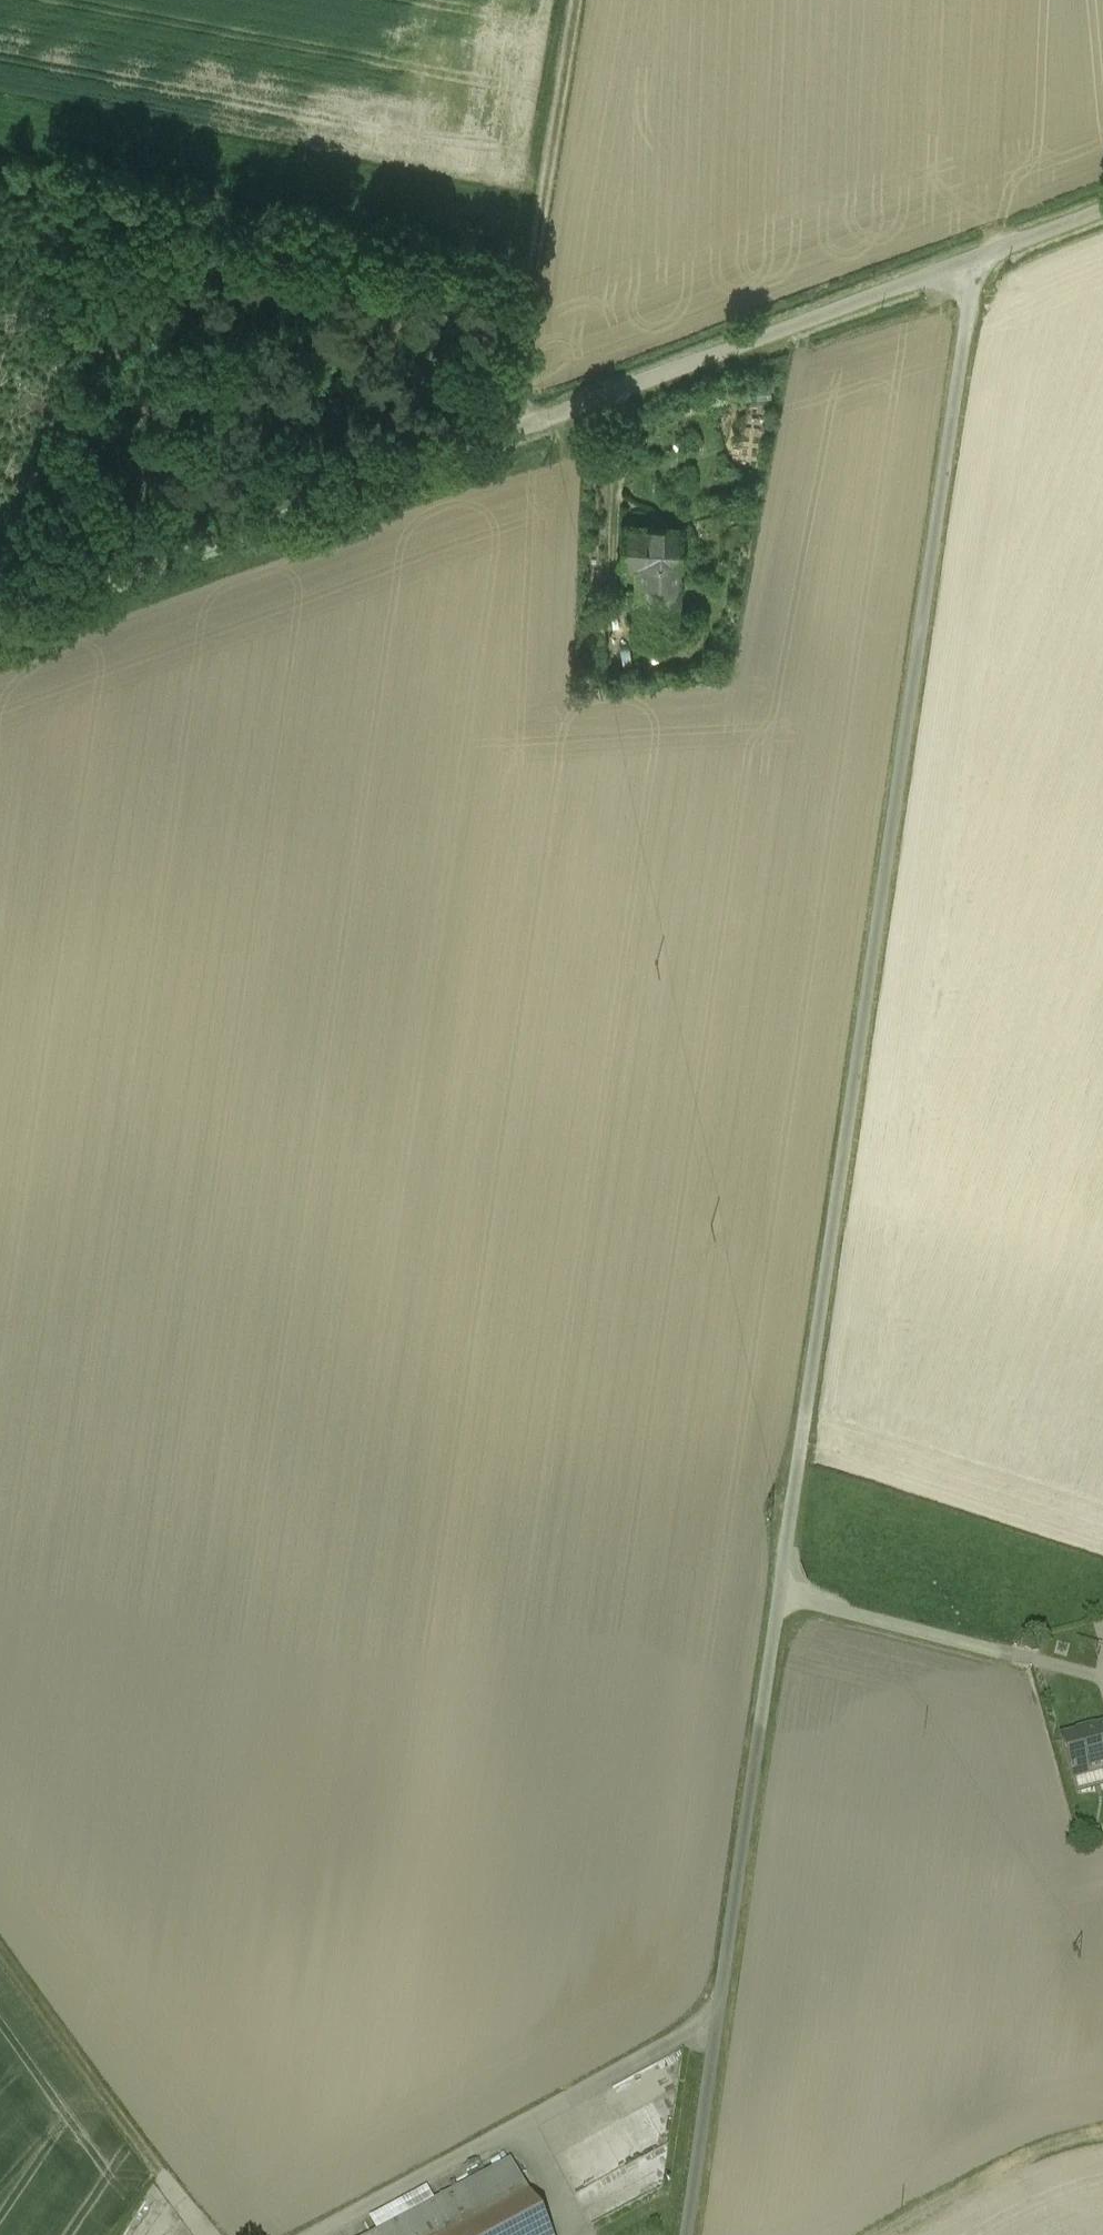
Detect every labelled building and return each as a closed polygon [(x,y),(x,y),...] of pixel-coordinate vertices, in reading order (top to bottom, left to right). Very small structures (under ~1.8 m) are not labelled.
[(681,528),(626,525),(623,561),(641,562),(637,636),(674,640),(678,564),(680,563),(681,528)] [(1063,1740),(1073,1779),(1102,1771),(1102,1729),(1063,1740)] [(375,2234),(550,2234),(511,2162),(375,2234)]
